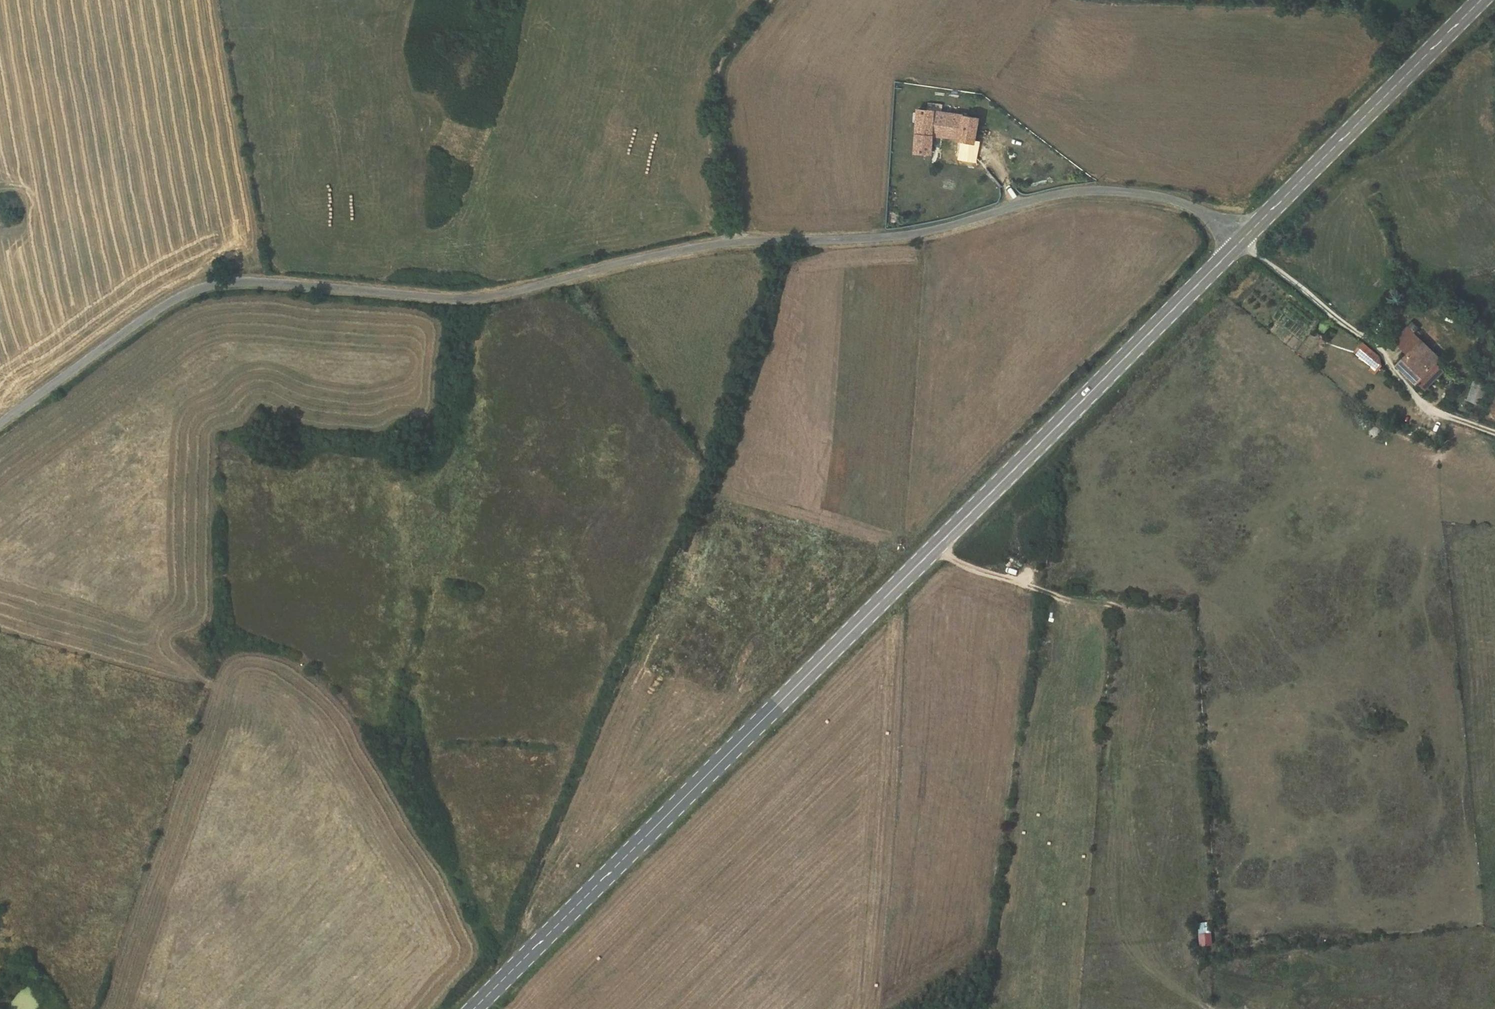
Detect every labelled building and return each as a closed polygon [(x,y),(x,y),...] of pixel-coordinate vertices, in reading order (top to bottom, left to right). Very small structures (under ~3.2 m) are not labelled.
[(928,110),(918,109),(915,152),(931,153),(933,126),(946,128),(961,130),(959,140),(974,142),(979,118),(958,114),(959,108),(943,105),(928,103),(928,110)] [(1394,328),(1401,334),(1411,321),(1405,315),(1394,328)] [(1432,338),(1411,321),(1401,334),(1391,346),(1411,363),(1413,361),(1424,370),(1441,350),(1429,341),(1432,338)]
